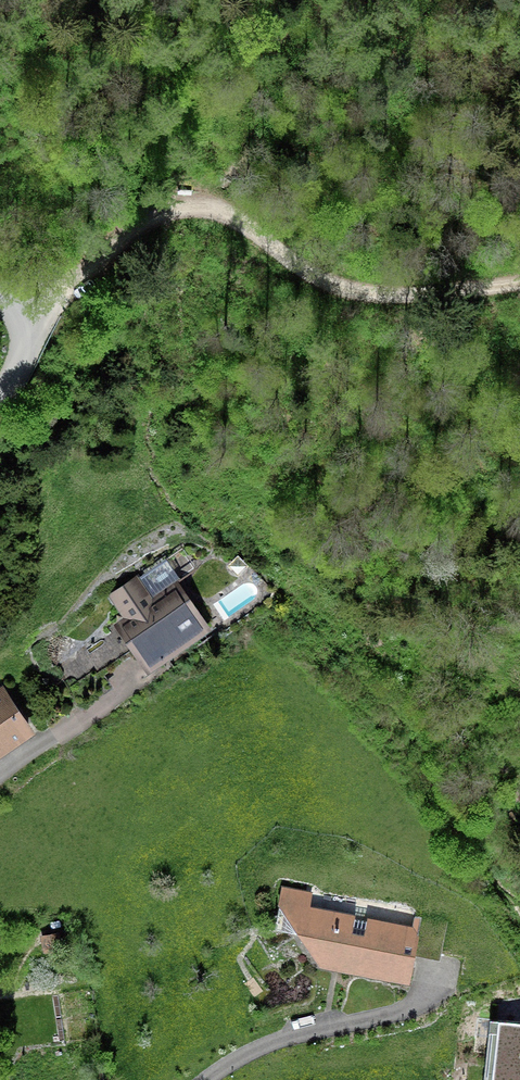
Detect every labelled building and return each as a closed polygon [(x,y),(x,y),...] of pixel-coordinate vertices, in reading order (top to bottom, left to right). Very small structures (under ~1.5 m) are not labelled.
[(127,622),(121,628),(147,667),(155,661),(156,663),(165,658),(163,656),(200,630),(173,590),(158,601),(141,577),(112,597),(127,622)] [(25,731),(0,694),(0,749),(25,731)] [(279,907),(301,911),(303,896),(282,892),(279,907)] [(420,950),(439,954),(445,923),(418,918),(415,932),(307,911),(305,921),(309,927),(307,937),(324,962),(350,967),(350,971),(406,982),(411,956),(420,950)] [(44,953),(58,950),(54,934),(41,937),(44,953)] [(488,1020),(487,1031),(495,1032),(492,1055),(484,1054),(481,1079),(519,1079),(519,1023),(488,1020)]
